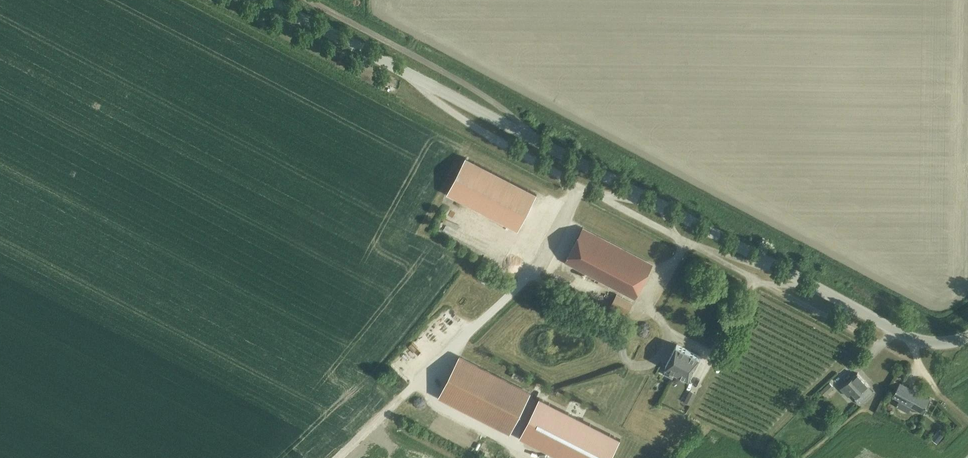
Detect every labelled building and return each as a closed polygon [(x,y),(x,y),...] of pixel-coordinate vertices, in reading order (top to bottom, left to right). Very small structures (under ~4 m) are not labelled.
[(518,229),(536,194),(466,157),(447,192),(518,229)] [(635,298),(653,264),(590,232),(582,228),(565,261),(635,298)] [(538,286),(533,290),(537,294),(541,290),(538,286)] [(616,294),(611,305),(627,314),(633,303),(616,294)] [(683,359),(688,350),(677,344),(665,366),(667,367),(664,373),(672,377),(676,371),(673,370),(678,361),(685,364),(687,361),(683,359)] [(673,370),(676,371),(689,377),(700,356),(688,350),(683,359),(687,361),(685,364),(678,361),(673,370)] [(509,431),(529,392),(460,357),(441,396),(509,431)] [(857,372),(840,388),(848,396),(852,392),(856,397),(855,399),(860,404),(874,391),(868,386),(869,385),(857,372)] [(930,399),(900,382),(894,379),(891,386),(896,389),(892,396),(923,412),(930,399)] [(829,382),(820,391),(825,396),(834,387),(829,382)] [(690,390),(684,401),(690,404),(696,393),(690,390)] [(519,436),(562,457),(610,457),(620,439),(584,421),(539,397),(519,436)] [(819,427),(823,433),(828,429),(824,423),(819,427)] [(938,430),(931,439),(937,443),(944,435),(938,430)]
